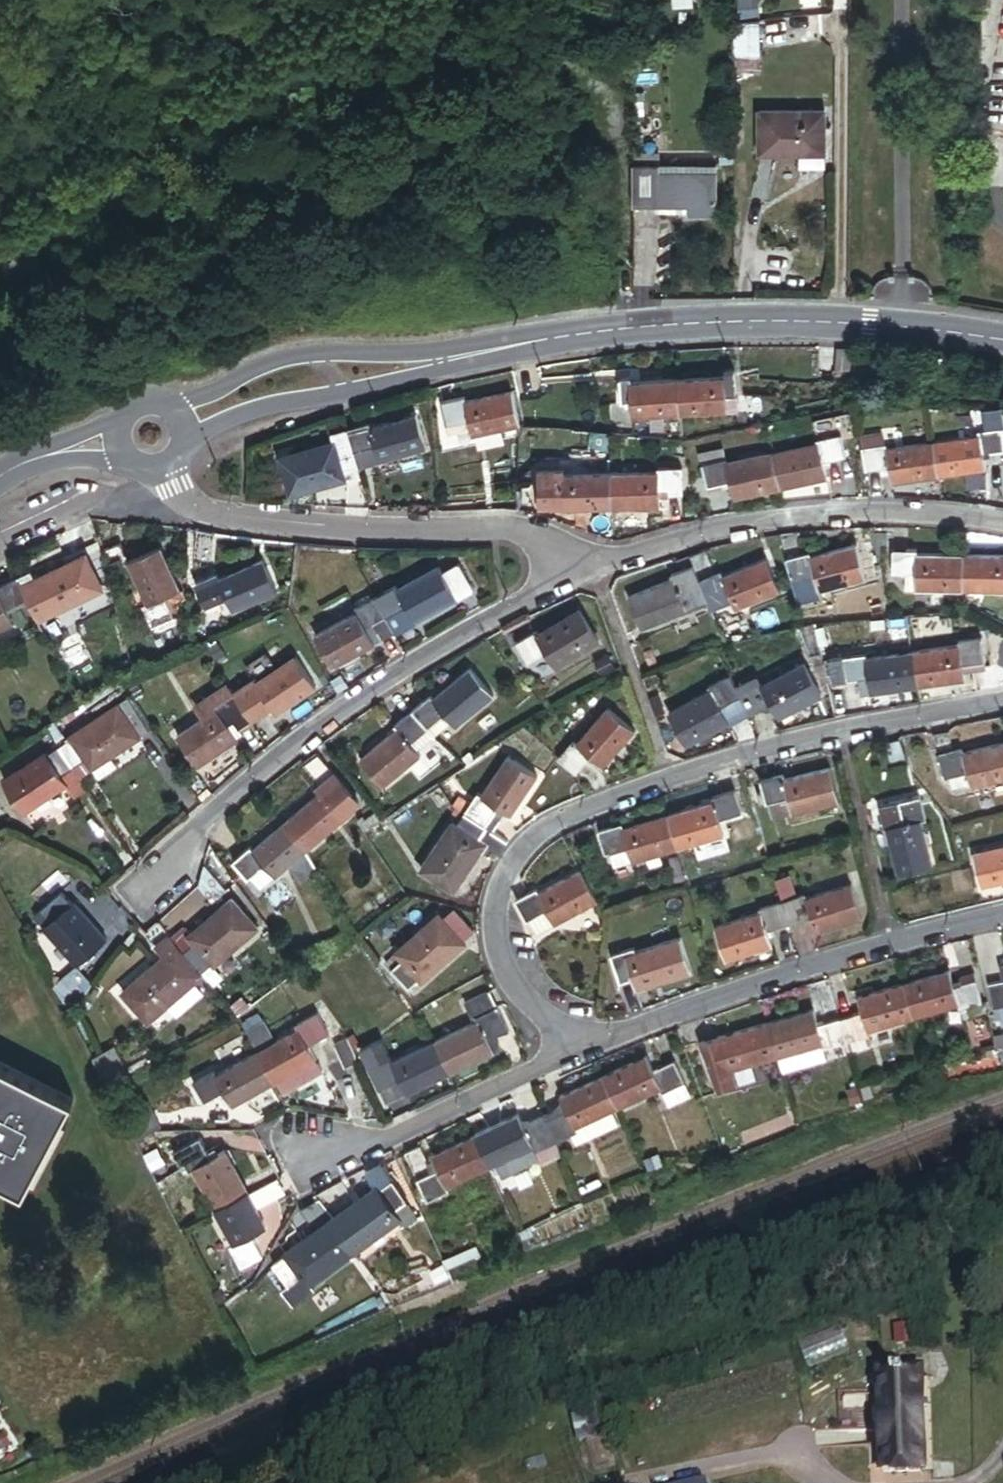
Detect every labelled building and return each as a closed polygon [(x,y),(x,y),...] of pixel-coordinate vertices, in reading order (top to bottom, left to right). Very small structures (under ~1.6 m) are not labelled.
[(675,14),(691,14),(691,0),(674,0),(675,14)] [(759,20),(735,20),(735,54),(759,54),(759,20)] [(834,176),(834,117),(767,118),(767,163),(809,163),(809,176),(834,176)] [(638,170),(638,210),(669,210),(690,210),(690,218),(717,218),(717,176),(661,177),(661,170),(638,170)] [(738,420),(751,419),(747,379),(735,380),(735,387),(738,420)] [(632,416),(642,416),(640,395),(640,387),(630,388),(632,416)] [(690,427),(738,423),(738,420),(735,387),(687,391),(690,427)] [(643,431),(690,427),(687,391),(640,395),(642,416),(643,431)] [(482,451),(528,439),(519,404),(473,416),(480,442),(482,451)] [(456,448),(480,442),(473,416),(471,407),(447,413),(456,448)] [(1002,459),(1002,418),(992,420),(995,435),(988,436),(989,441),(992,461),(1002,459)] [(358,444),(369,481),(433,462),(424,431),(378,445),(377,443),(371,445),(370,441),(358,444)] [(875,481),(899,477),(896,456),(895,450),(890,451),(888,439),(869,442),(875,481)] [(833,471),(858,465),(852,440),(826,446),(828,453),(833,471)] [(947,486),(995,478),(992,461),(989,441),(941,449),(947,486)] [(371,490),(369,481),(358,444),(344,448),(347,458),(293,474),(303,510),(371,490)] [(902,493),(947,486),(941,449),(896,456),(899,477),(902,493)] [(837,489),(833,471),(828,453),(781,465),(790,501),(837,489)] [(720,500),(741,494),(737,476),(733,460),(711,465),(720,500)] [(746,512),(790,501),(781,465),(737,476),(741,494),(746,512)] [(605,484),(620,484),(620,467),(605,467),(605,484)] [(668,504),(692,504),(692,476),(668,476),(668,484),(668,504)] [(546,505),(572,505),(572,484),(572,477),(546,478),(546,505)] [(572,522),(620,522),(620,484),(605,484),(572,484),(572,505),(572,522)] [(668,522),(668,504),(668,484),(620,484),(620,522),(668,522)] [(832,607),(831,603),(821,566),(820,562),(810,564),(805,546),(789,548),(808,614),(832,607)] [(831,603),(877,590),(866,553),(821,566),(831,603)] [(121,585),(138,578),(129,555),(112,562),(121,585)] [(912,600),(924,601),(925,564),(925,557),(902,556),(901,589),(913,589),(912,600)] [(178,611),(191,606),(173,562),(140,575),(141,577),(138,578),(139,581),(141,580),(157,620),(178,611)] [(728,611),(740,607),(732,586),(730,581),(725,584),(717,562),(698,567),(717,617),(719,623),(731,619),(728,611)] [(53,610),(57,619),(109,596),(94,564),(43,587),(53,610)] [(924,601),(971,602),(972,565),(925,564),(924,601)] [(972,565),(971,602),(1002,603),(1002,566),(972,565)] [(696,625),(717,617),(698,567),(683,571),(687,581),(680,584),(682,590),(696,625)] [(745,621),(789,604),(776,569),(732,586),(740,607),(745,621)] [(245,626),(289,608),(275,574),(231,591),(239,610),(245,626)] [(469,615),(489,605),(474,577),(454,587),(469,615)] [(39,616),(53,610),(43,587),(40,581),(27,587),(38,613),(39,616)] [(429,636),(469,615),(454,587),(452,582),(411,603),(429,636)] [(217,619),(239,610),(231,591),(229,585),(207,594),(217,619)] [(15,623),(38,613),(27,587),(4,597),(8,606),(15,623)] [(652,643),(696,625),(682,590),(638,608),(652,643)] [(407,648),(429,636),(411,603),(408,597),(386,609),(407,648)] [(22,639),(15,623),(8,606),(0,610),(0,649),(22,639)] [(722,630),(745,621),(740,607),(728,611),(731,619),(719,623),(722,630)] [(387,659),(407,648),(386,609),(366,620),(370,627),(387,659)] [(162,641),(186,631),(178,611),(157,620),(154,621),(162,641)] [(564,677),(607,654),(590,623),(547,646),(558,667),(564,677)] [(345,681),(387,659),(370,627),(329,649),(345,681)] [(537,678),(558,667),(547,646),(544,642),(523,653),(537,678)] [(972,675),(994,672),(989,642),(967,645),(968,653),(972,675)] [(974,690),(972,675),(968,653),(919,660),(925,698),(974,690)] [(868,707),(880,705),(875,667),(873,660),(850,664),(851,669),(840,671),(844,695),(865,692),(868,707)] [(880,705),(925,698),(919,660),(875,667),(880,705)] [(288,729),(327,703),(306,671),(267,698),(278,715),(288,729)] [(790,729),(831,708),(815,676),(773,696),(783,716),(790,729)] [(460,732),(465,737),(502,706),(478,678),(441,709),(460,732)] [(740,738),(760,728),(747,704),(738,685),(718,695),(722,702),(738,735),(740,738)] [(269,721),(278,715),(267,698),(263,692),(244,704),(260,728),(263,732),(272,726),(269,721)] [(760,728),(783,716),(773,696),(771,692),(747,704),(760,728)] [(243,703),(240,699),(229,707),(231,710),(243,703)] [(696,756),(738,735),(722,702),(680,723),(696,756)] [(244,704),(243,703),(231,710),(229,707),(208,721),(216,733),(190,750),(210,780),(257,749),(248,735),(260,728),(244,704)] [(441,749),(460,732),(441,709),(437,705),(418,721),(434,741),(441,749)] [(150,754),(163,746),(144,716),(131,724),(150,754)] [(406,739),(419,754),(434,741),(418,721),(402,734),(406,739)] [(600,770),(613,781),(643,747),(615,722),(584,756),(600,770)] [(124,771),(150,754),(131,724),(86,753),(87,755),(100,776),(105,783),(124,771)] [(959,738),(943,742),(954,786),(957,785),(960,796),(981,791),(974,761),(973,755),(964,757),(959,738)] [(369,771),(392,798),(429,766),(426,762),(419,754),(406,739),(369,771)] [(419,754),(426,762),(441,749),(434,741),(419,754)] [(897,770),(911,767),(905,744),(891,747),(897,770)] [(584,787),(600,770),(584,756),(578,751),(563,769),(584,787)] [(983,796),(1002,791),(1002,753),(974,761),(981,791),(983,796)] [(86,785),(100,776),(87,755),(73,764),(86,785)] [(73,793),(86,785),(73,764),(60,773),(73,793)] [(490,807),(522,826),(546,787),(515,767),(490,807)] [(78,801),(73,793),(60,773),(58,770),(17,797),(38,828),(78,801)] [(350,835),(362,824),(363,814),(325,771),(312,782),(328,799),(323,803),(326,808),(350,835)] [(802,825),(847,813),(838,778),(793,790),(797,808),(802,824),(802,825)] [(777,814),(797,808),(793,790),(791,782),(767,789),(774,814),(777,814)] [(87,815),(100,806),(86,785),(73,793),(78,801),(87,815)] [(728,831),(750,824),(741,797),(719,804),(721,810),(728,831)] [(516,835),(522,826),(490,807),(486,804),(477,819),(465,812),(460,821),(472,828),(502,844),(510,832),(516,835)] [(931,828),(937,826),(932,805),(891,816),(896,837),(931,828)] [(314,866),(350,835),(326,808),(290,838),(314,866)] [(797,808),(777,814),(781,829),(802,824),(797,808)] [(686,860),(733,845),(728,831),(721,810),(675,825),(686,860)] [(642,875),(686,860),(675,825),(630,840),(636,859),(641,872),(642,875)] [(502,844),(472,828),(467,838),(493,854),(491,858),(504,866),(512,850),(502,844)] [(908,885),(944,876),(931,828),(896,837),(908,885)] [(618,865),(636,859),(630,840),(627,832),(606,839),(615,866),(618,865)] [(430,885),(462,905),(491,858),(493,854),(467,838),(461,835),(430,885)] [(273,881),(282,893),(314,866),(290,838),(259,865),(273,881)] [(984,863),(994,900),(1002,897),(1002,858),(984,863)] [(641,872),(636,859),(618,865),(623,878),(641,872)] [(255,896),(273,881),(259,865),(255,860),(237,875),(255,896)] [(225,921),(237,911),(212,881),(208,903),(225,921)] [(548,903),(565,936),(607,914),(590,881),(548,903)] [(804,905),(798,885),(783,889),(790,909),(804,905)] [(826,942),(870,928),(860,893),(815,907),(822,928),(826,942)] [(548,945),(565,936),(548,903),(545,898),(523,910),(536,935),(541,932),(548,945)] [(412,909),(406,901),(393,911),(399,919),(412,909)] [(798,936),(822,928),(815,907),(813,902),(804,905),(790,909),(798,936)] [(777,942),(798,936),(790,909),(768,916),(770,921),(777,942)] [(45,929),(56,942),(78,923),(68,911),(45,929)] [(386,928),(397,921),(391,912),(380,919),(386,928)] [(223,978),(225,981),(241,967),(268,944),(242,915),(200,952),(207,960),(223,978)] [(87,979),(115,956),(84,918),(78,923),(56,942),(87,979)] [(781,956),(777,942),(770,921),(724,936),(735,971),(781,956)] [(473,954),(483,946),(463,923),(454,931),(473,954)] [(476,957),(473,954),(454,931),(450,926),(408,962),(433,991),(435,993),(476,957)] [(362,947),(371,940),(365,931),(357,938),(362,947)] [(181,983),(193,972),(186,964),(166,941),(154,951),(174,975),(181,983)] [(651,983),(644,963),(637,942),(613,950),(627,991),(651,983)] [(656,998),(702,982),(690,947),(644,963),(651,983),(656,998)] [(128,964),(136,974),(151,961),(142,951),(128,964)] [(193,972),(207,960),(200,952),(186,964),(193,972)] [(209,990),(223,978),(207,960),(193,972),(209,990)] [(422,1001),(433,991),(408,962),(397,972),(422,1001)] [(197,1001),(209,990),(193,972),(181,983),(197,1001)] [(199,1004),(197,1001),(181,983),(174,975),(132,1011),(157,1040),(183,1018),(199,1004)] [(913,994),(923,1031),(971,1017),(965,997),(960,980),(913,994)] [(72,1016),(91,1007),(82,988),(63,997),(72,1016)] [(986,991),(965,997),(971,1017),(973,1024),(994,1017),(986,991)] [(872,1023),(879,1044),(923,1031),(913,994),(868,1008),(872,1023)] [(498,1052),(518,1042),(500,1004),(474,1017),(483,1035),(488,1033),(498,1052)] [(828,1035),(823,1020),(776,1034),(788,1068),(788,1070),(790,1069),(834,1056),(828,1035)] [(880,1048),(879,1044),(872,1023),(849,1029),(856,1054),(880,1048)] [(321,1065),(342,1053),(329,1029),(307,1042),(310,1046),(321,1065)] [(849,1029),(828,1035),(834,1056),(835,1061),(856,1054),(849,1029)] [(459,1088),(504,1066),(498,1052),(488,1033),(483,1035),(443,1054),(459,1088)] [(740,1085),(788,1068),(776,1034),(710,1057),(727,1107),(745,1101),(740,1085)] [(114,1045),(93,1056),(105,1079),(126,1069),(114,1045)] [(286,1101),(291,1099),(328,1078),(321,1065),(310,1046),(268,1069),(286,1101)] [(417,1108),(459,1088),(443,1054),(401,1075),(411,1094),(417,1108)] [(353,1079),(364,1074),(357,1056),(345,1060),(353,1079)] [(390,1104),(411,1094),(401,1075),(399,1070),(391,1073),(383,1056),(370,1063),(390,1104)] [(795,1085),(839,1071),(835,1061),(834,1056),(790,1069),(795,1085)] [(630,1124),(674,1104),(676,1108),(700,1097),(688,1072),(665,1082),(659,1067),(614,1087),(630,1124)] [(32,1206),(82,1114),(0,1069),(0,1188),(32,1206)] [(120,1103),(139,1092),(127,1069),(107,1079),(120,1103)] [(246,1123),(286,1101),(268,1069),(228,1091),(246,1123)] [(291,1099),(296,1108),(333,1087),(328,1078),(291,1099)] [(235,1129),(246,1123),(228,1091),(226,1087),(204,1099),(218,1124),(229,1118),(235,1129)] [(624,1126),(630,1124),(614,1087),(570,1107),(578,1123),(587,1143),(624,1126)] [(783,1115),(771,1121),(775,1129),(787,1124),(783,1115)] [(589,1148),(587,1143),(578,1123),(556,1133),(567,1158),(589,1148)] [(631,1140),(624,1126),(587,1143),(589,1148),(593,1157),(631,1140)] [(508,1180),(543,1165),(534,1143),(528,1129),(485,1148),(502,1183),(508,1180)] [(572,1169),(567,1158),(556,1133),(534,1143),(543,1165),(508,1180),(514,1191),(553,1173),(555,1177),(572,1169)] [(458,1202),(502,1183),(485,1148),(442,1167),(458,1202)] [(204,1186),(222,1176),(212,1157),(187,1170),(193,1181),(196,1180),(200,1188),(204,1186)] [(461,1208),(458,1202),(442,1167),(439,1159),(418,1169),(440,1218),(461,1208)] [(672,1161),(657,1167),(661,1178),(676,1172),(672,1161)] [(225,1226),(258,1209),(237,1169),(222,1176),(204,1186),(225,1226)] [(408,1225),(420,1217),(391,1180),(380,1188),(391,1202),(408,1225)] [(269,1230),(297,1215),(286,1194),(258,1209),(269,1230)] [(345,1237),(368,1268),(414,1233),(408,1225),(391,1202),(345,1237)] [(277,1247),(269,1230),(258,1209),(225,1226),(245,1264),(265,1254),(277,1247)] [(329,1250),(345,1237),(328,1216),(312,1228),(329,1250)] [(318,1294),(324,1301),(368,1268),(345,1237),(329,1250),(301,1271),(304,1276),(318,1294)] [(247,1278),(271,1265),(265,1254),(245,1264),(241,1266),(247,1278)] [(252,1288),(276,1276),(271,1265),(247,1278),(252,1288)] [(306,1304),(318,1294),(304,1276),(292,1286),(306,1304)] [(809,1369),(848,1354),(841,1339),(803,1355),(809,1369)] [(927,1473),(927,1369),(876,1369),(877,1473),(927,1473)]
